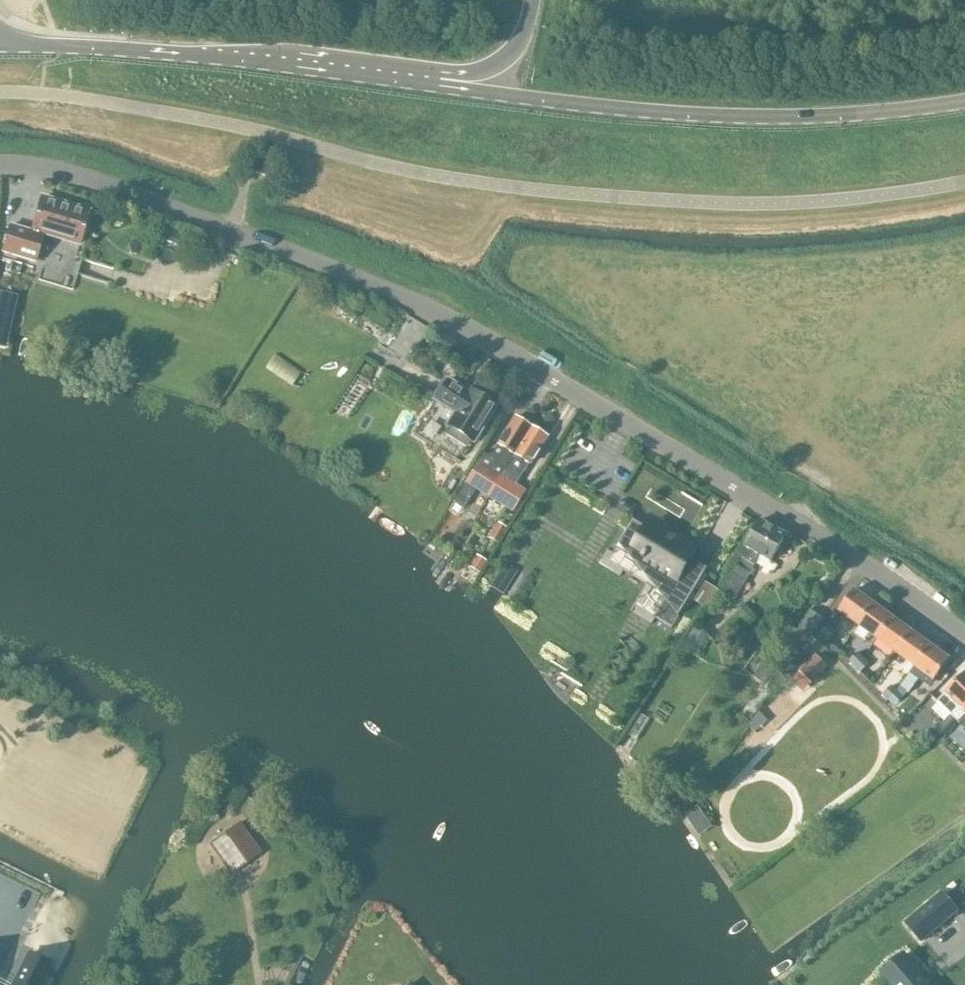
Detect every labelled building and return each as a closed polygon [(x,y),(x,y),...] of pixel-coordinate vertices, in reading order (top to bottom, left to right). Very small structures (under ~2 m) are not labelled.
[(3,252),(1,257),(12,260),(14,261),(21,263),(23,264),(41,269),(38,278),(73,289),(77,274),(78,272),(82,259),(83,256),(77,255),(80,243),(82,236),(88,233),(90,225),(87,219),(89,212),(41,198),(40,202),(37,204),(39,208),(32,231),(11,225),(3,252)] [(461,462),(487,420),(490,421),(494,414),(492,413),(496,406),(470,389),(468,393),(447,380),(414,433),(431,444),(428,449),(435,453),(438,448),(461,462)] [(488,496),(531,427),(515,417),(498,444),(505,448),(497,462),(483,453),(466,482),(488,496)] [(515,484),(529,462),(530,463),(547,436),(531,427),(488,496),(512,511),(525,491),(515,484)] [(634,520),(622,539),(638,548),(624,570),(647,584),(634,605),(672,628),(708,569),(692,559),(698,549),(660,525),(653,521),(648,529),(634,520)] [(736,599),(761,555),(771,561),(787,534),(762,520),(746,547),(748,548),(722,591),(734,598),(733,599),(735,600),(735,599),(736,599)] [(499,521),(489,537),(496,541),(506,526),(499,521)] [(859,625),(875,604),(856,590),(840,612),(859,625)] [(879,640),(894,618),(875,604),(859,625),(879,640)] [(809,638),(823,617),(812,610),(798,631),(809,638)] [(897,653),(913,632),(894,618),(879,640),(897,653)] [(696,656),(711,634),(696,624),(681,645),(696,656)] [(829,640),(837,632),(832,626),(824,634),(829,640)] [(916,667),(932,646),(913,632),(897,653),(916,667)] [(916,667),(901,687),(909,693),(924,673),(935,681),(951,660),(932,646),(916,667)] [(856,667),(864,659),(859,653),(851,662),(856,667)] [(813,684),(829,667),(818,656),(801,673),(813,684)] [(862,672),(870,664),(864,659),(856,667),(862,672)] [(964,716),(964,673),(947,692),(947,693),(939,701),(953,715),(934,734),(940,741),(959,722),(964,716)] [(890,700),(898,692),(892,687),(884,695),(890,700)] [(896,706),(904,698),(898,692),(890,700),(896,706)] [(240,822),(208,845),(230,876),(262,853),(240,822)] [(942,892),(906,923),(921,941),(958,910),(942,892)] [(882,974),(891,984),(932,984),(906,954),(895,963),(894,962),(891,964),(892,965),(882,974)] [(43,979),(21,967),(12,984),(39,984),(43,979)]
